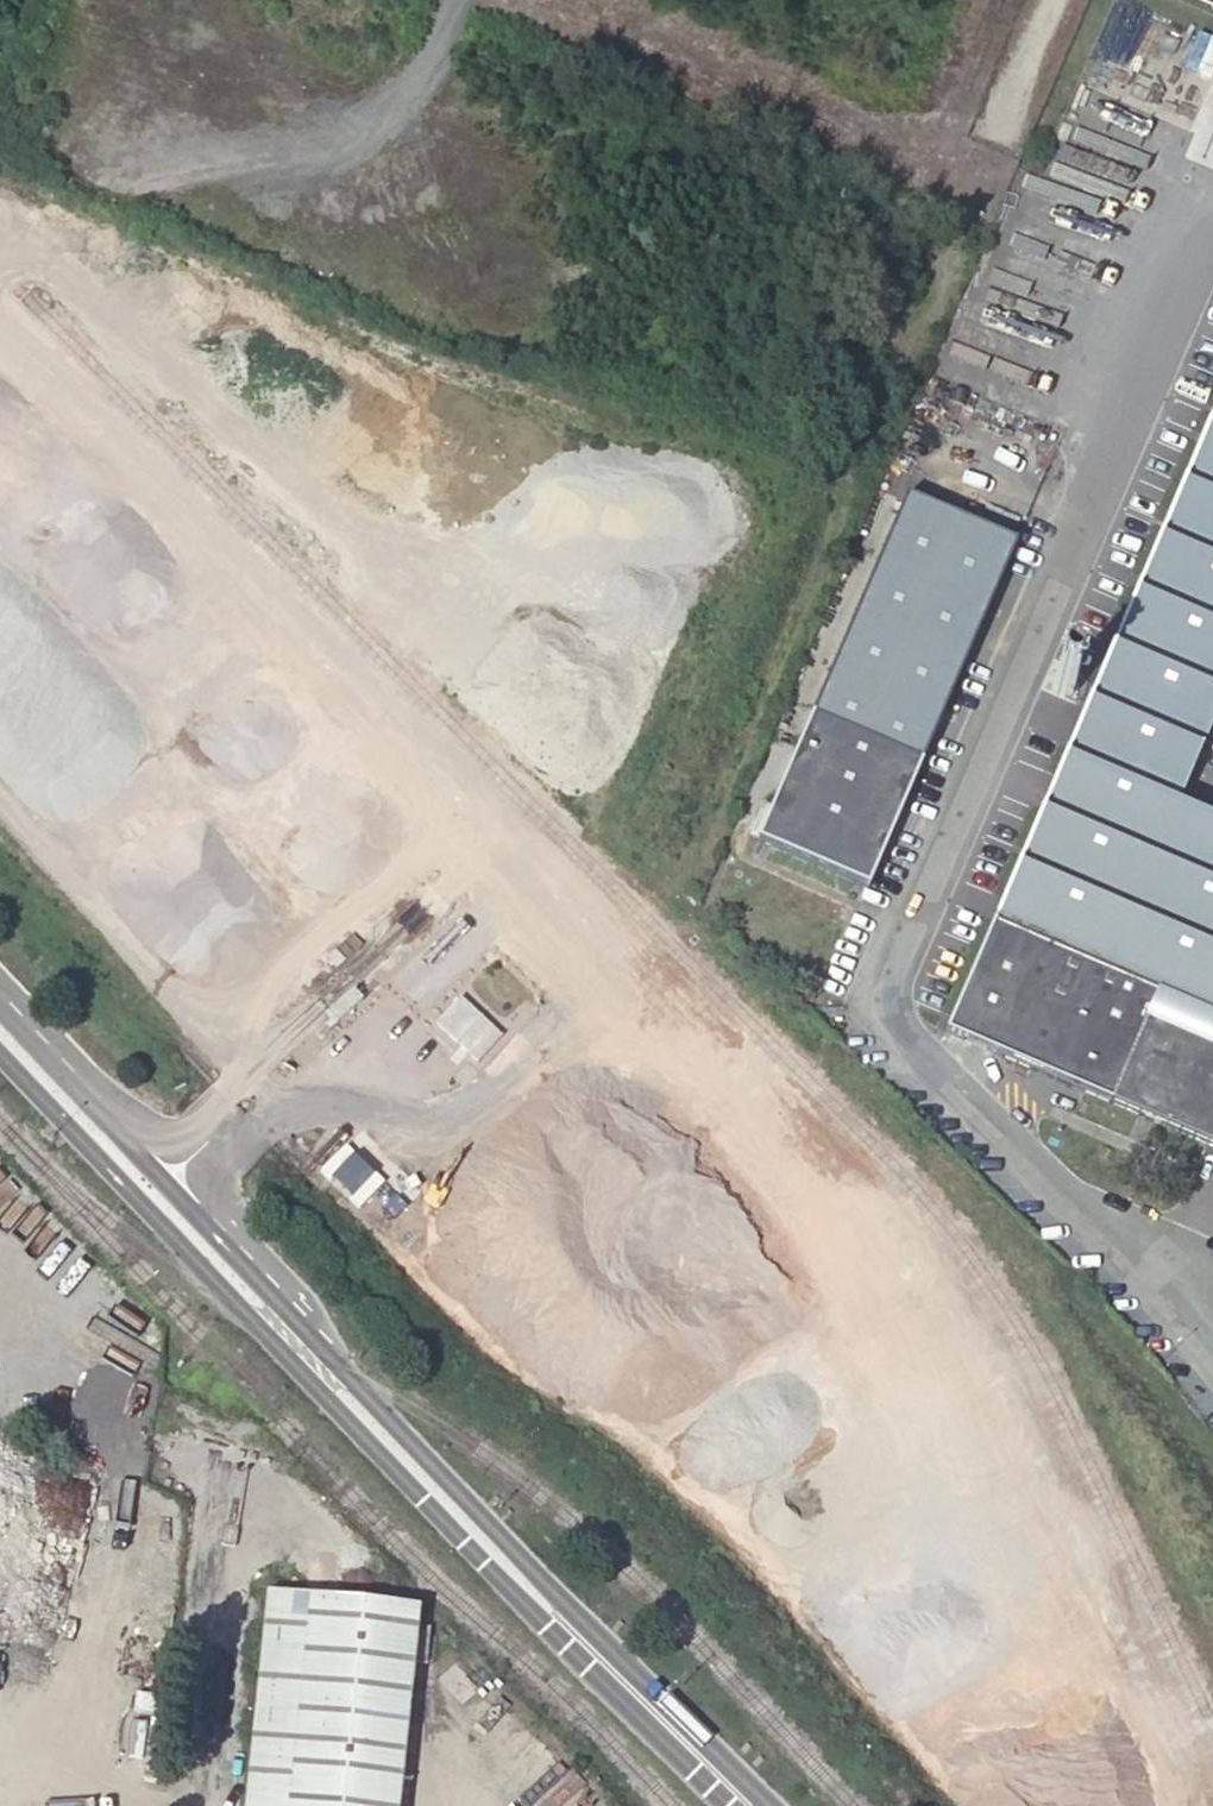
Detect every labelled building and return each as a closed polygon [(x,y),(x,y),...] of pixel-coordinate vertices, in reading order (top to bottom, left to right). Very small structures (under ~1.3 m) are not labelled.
[(998,925),(1212,1018),(1212,832),(1175,816),(1212,728),(1212,424),(1040,822),(1013,884),(998,925)] [(904,501),(804,732),(917,775),(1014,545),(904,501)] [(917,775),(804,732),(778,793),(891,839),(917,775)] [(891,839),(778,793),(753,853),(866,899),(891,839)] [(998,925),(952,1031),(1142,1119),(1212,1147),(1212,1018),(998,925)] [(475,1062),(501,1037),(462,995),(435,1020),(475,1062)] [(240,1805),(389,1805),(411,1597),(261,1583),(240,1805)]
